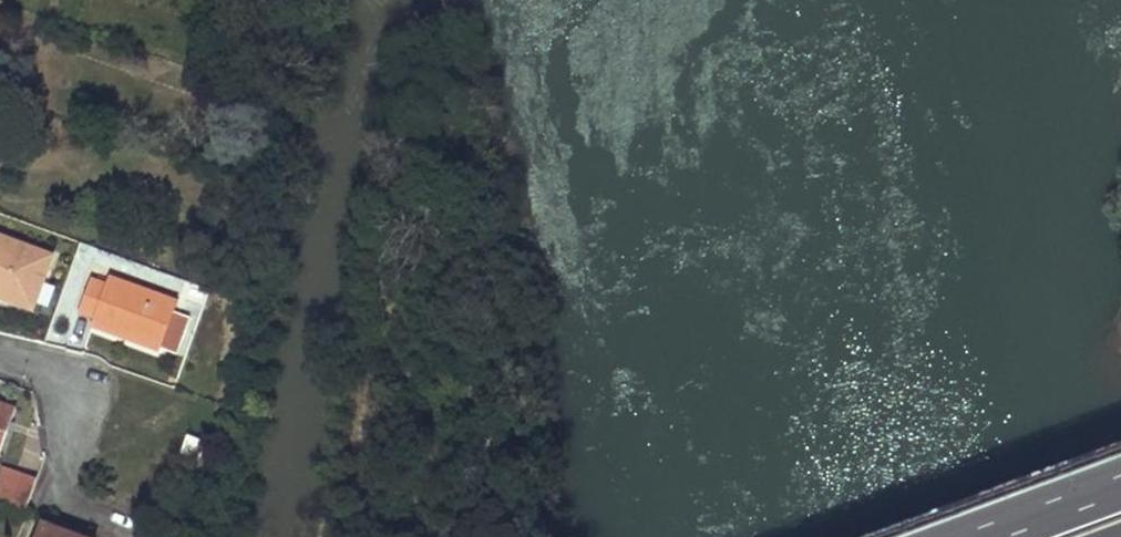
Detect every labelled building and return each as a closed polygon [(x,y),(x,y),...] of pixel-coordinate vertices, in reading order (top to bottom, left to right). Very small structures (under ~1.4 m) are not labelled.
[(33,307),(51,256),(0,237),(0,295),(33,307)] [(93,324),(160,348),(177,302),(109,278),(107,285),(91,279),(79,311),(95,317),(93,324)] [(14,410),(0,405),(0,450),(14,410)] [(189,437),(185,445),(201,451),(204,443),(189,437)] [(184,453),(199,458),(201,451),(185,445),(184,453)] [(6,467),(0,484),(0,500),(10,503),(21,473),(6,467)] [(10,503),(26,510),(37,478),(21,473),(10,503)] [(46,526),(41,536),(76,536),(46,526)]
